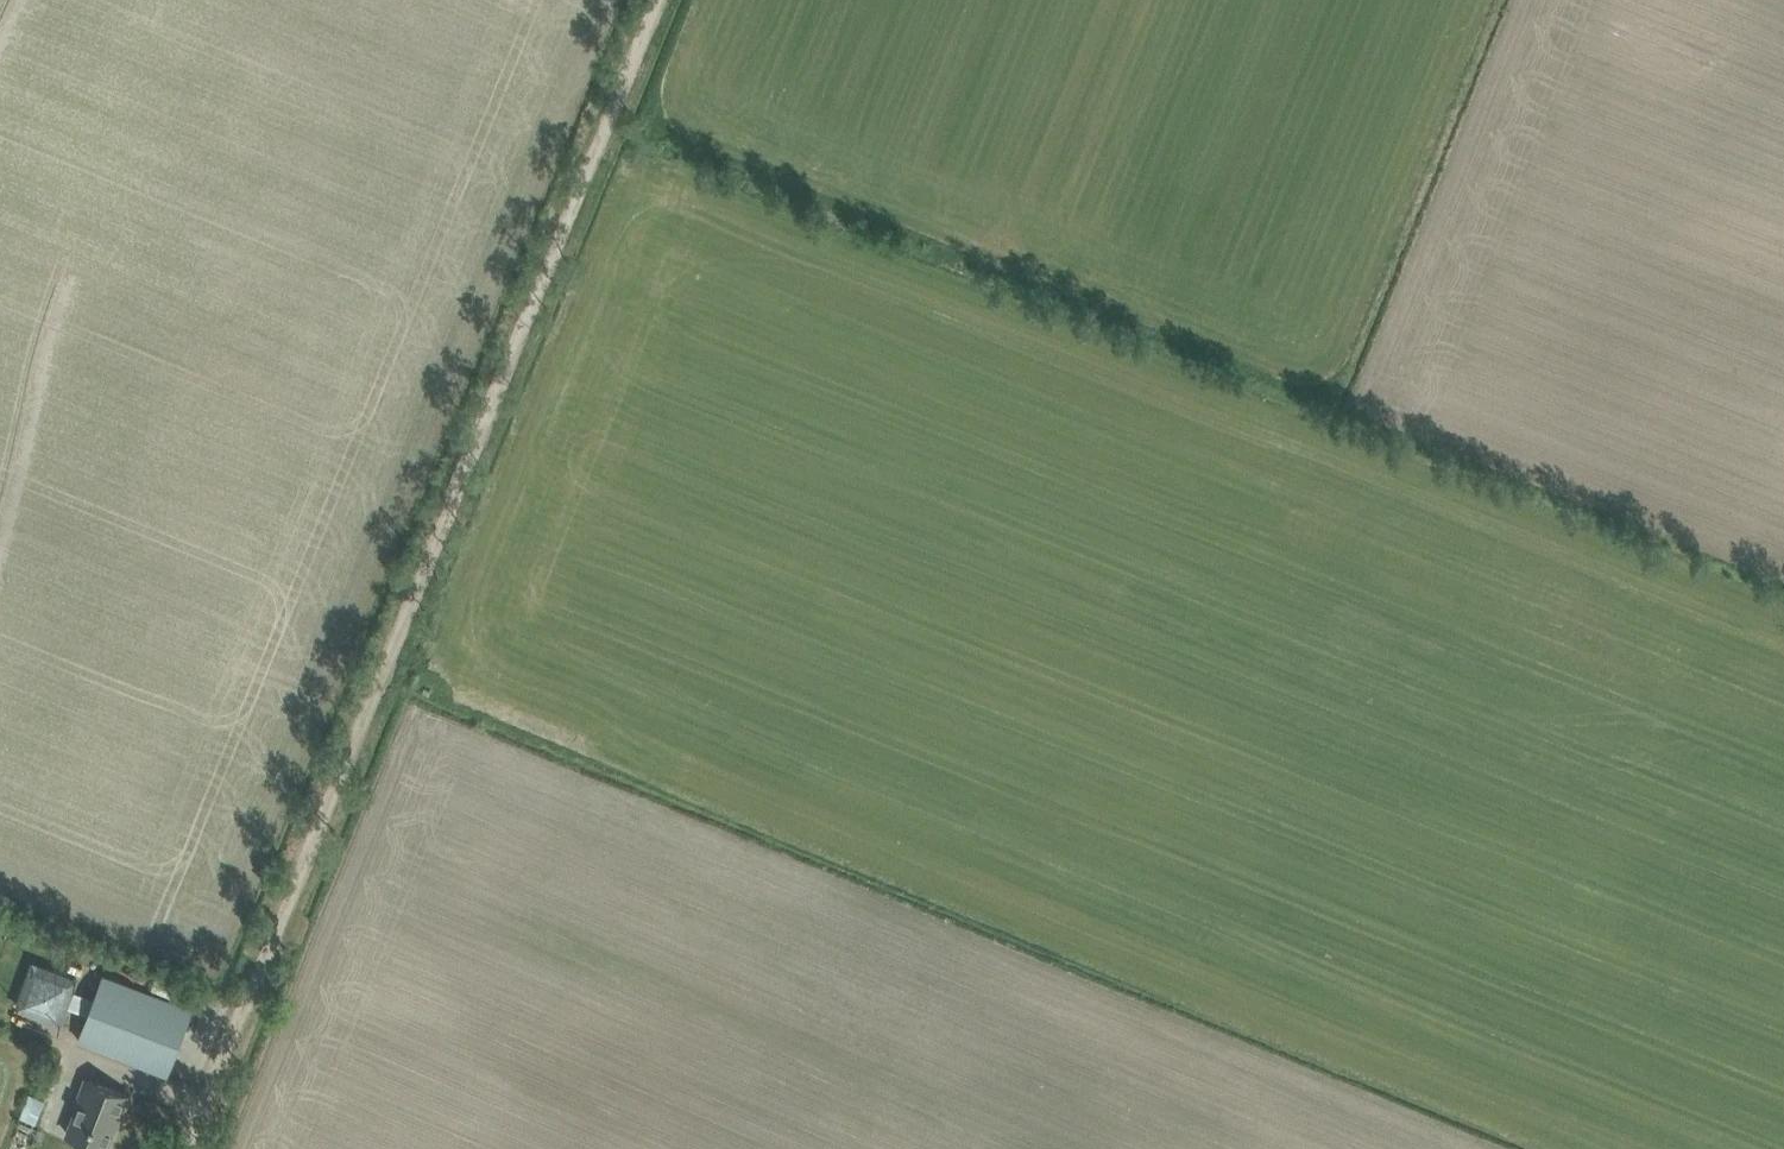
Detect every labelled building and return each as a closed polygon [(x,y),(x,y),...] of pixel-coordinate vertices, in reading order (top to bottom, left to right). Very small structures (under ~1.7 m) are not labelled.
[(115,1054),(168,1074),(193,1008),(105,975),(97,996),(76,988),(81,976),(36,958),(18,1004),(64,1021),(71,1004),(91,1012),(81,1040),(110,1052),(115,1054)] [(122,1115),(129,1095),(89,1079),(68,1133),(106,1148),(119,1114),(122,1115)] [(44,1126),(21,1118),(9,1148),(36,1148),(44,1126)]
